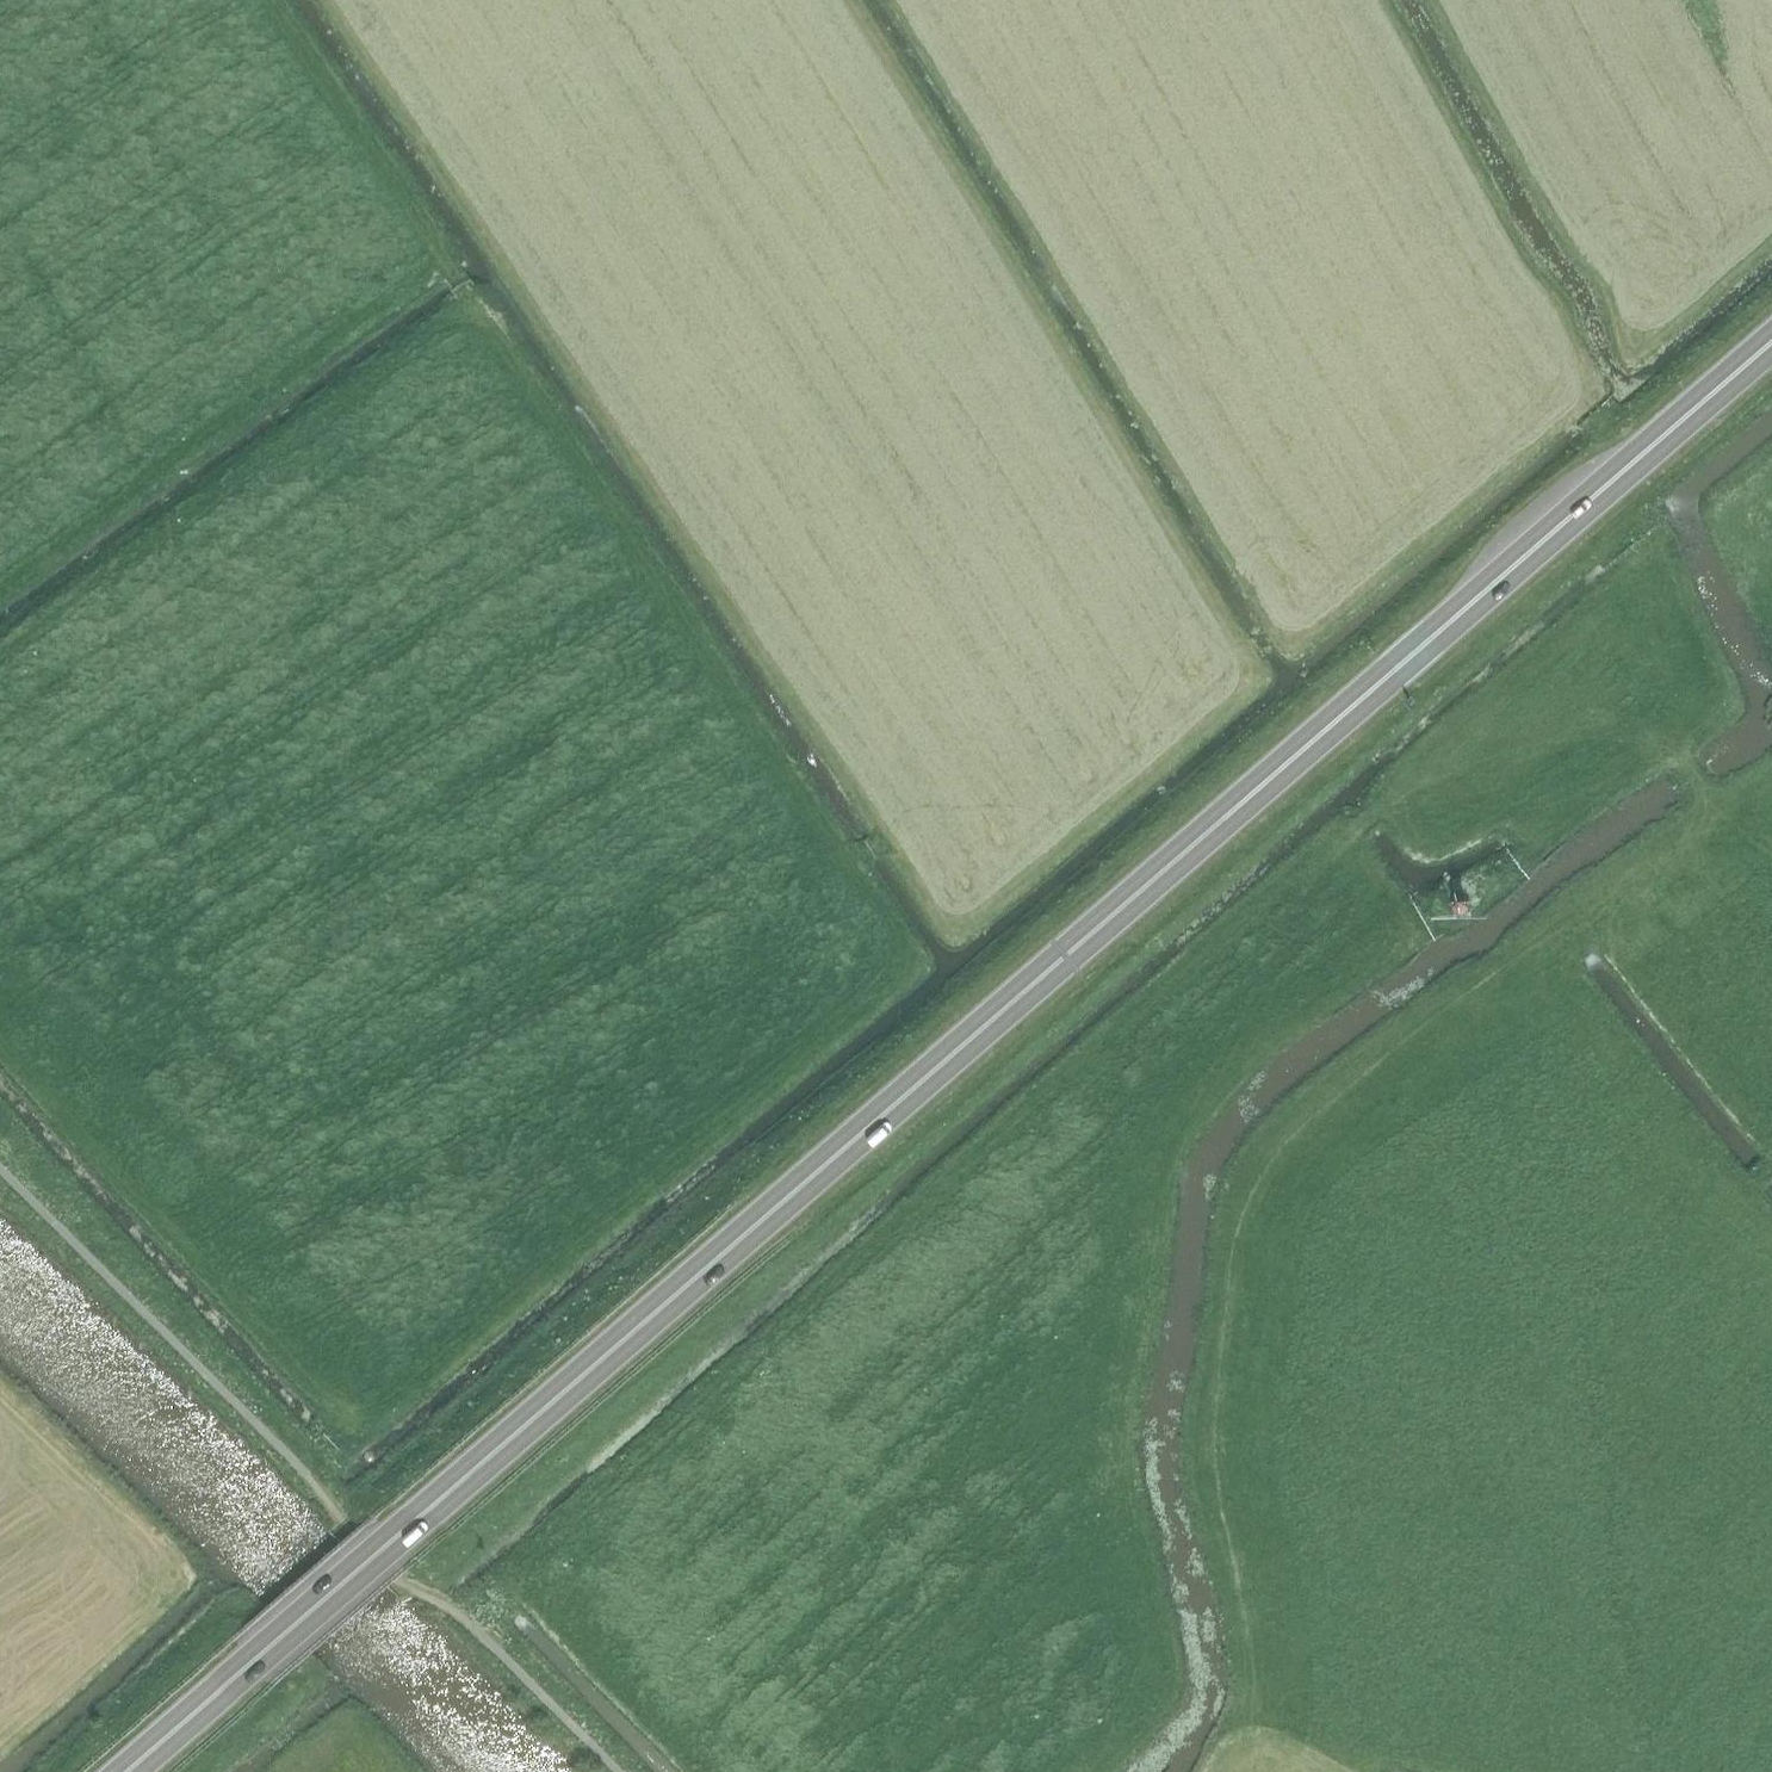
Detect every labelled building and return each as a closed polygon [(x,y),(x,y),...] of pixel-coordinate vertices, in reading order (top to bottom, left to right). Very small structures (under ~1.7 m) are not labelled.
[(1468,907),(1470,898),(1466,891),(1459,888),(1454,890),(1451,892),(1450,900),(1454,907),(1461,910),(1464,908),(1468,907)]
